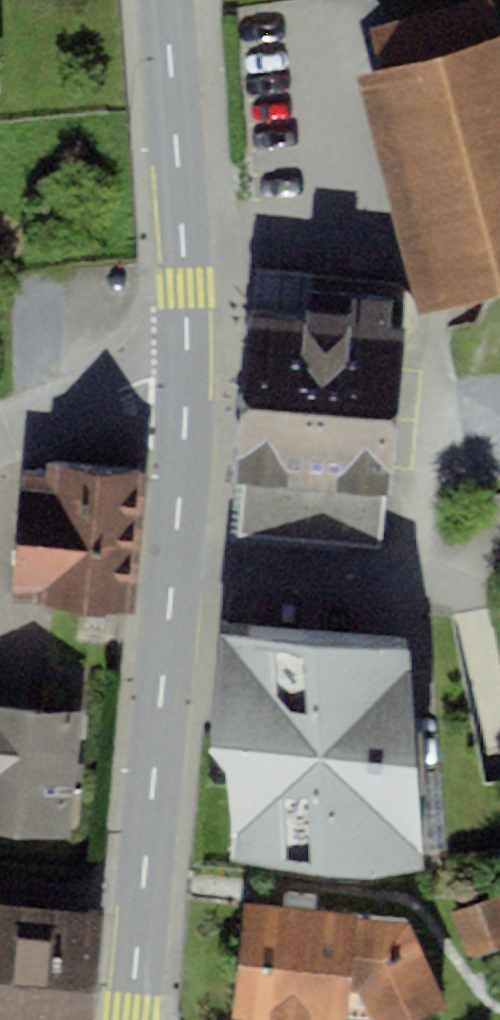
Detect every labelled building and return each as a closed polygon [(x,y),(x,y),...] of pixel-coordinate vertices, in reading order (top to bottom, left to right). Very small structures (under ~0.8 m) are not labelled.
[(380,67),(499,35),(499,31),(492,0),(470,0),(369,26),(380,67)] [(355,74),(420,314),(499,293),(499,35),(380,67),(355,74)] [(306,318),(308,293),(310,274),(254,268),(250,312),(306,318)] [(306,318),(250,312),(235,477),(241,478),(236,535),(380,548),(385,495),(390,496),(405,328),(388,327),(391,300),(308,293),(306,318)] [(149,471),(47,461),(46,475),(23,473),(11,604),(136,616),(149,471)] [(410,638),(220,622),(208,748),(226,770),(231,859),(366,877),(422,864),(410,638)] [(0,705),(0,832),(71,839),(84,713),(0,705)] [(451,914),(468,956),(499,943),(499,894),(451,914)] [(244,901),(232,1015),(278,1019),(348,1019),(350,993),(357,994),(370,1019),(416,1019),(450,1004),(409,918),(244,901)] [(0,905),(0,1019),(94,1019),(103,914),(0,905)] [(348,1019),(359,1019),(370,1019),(357,994),(350,993),(348,1019)]
